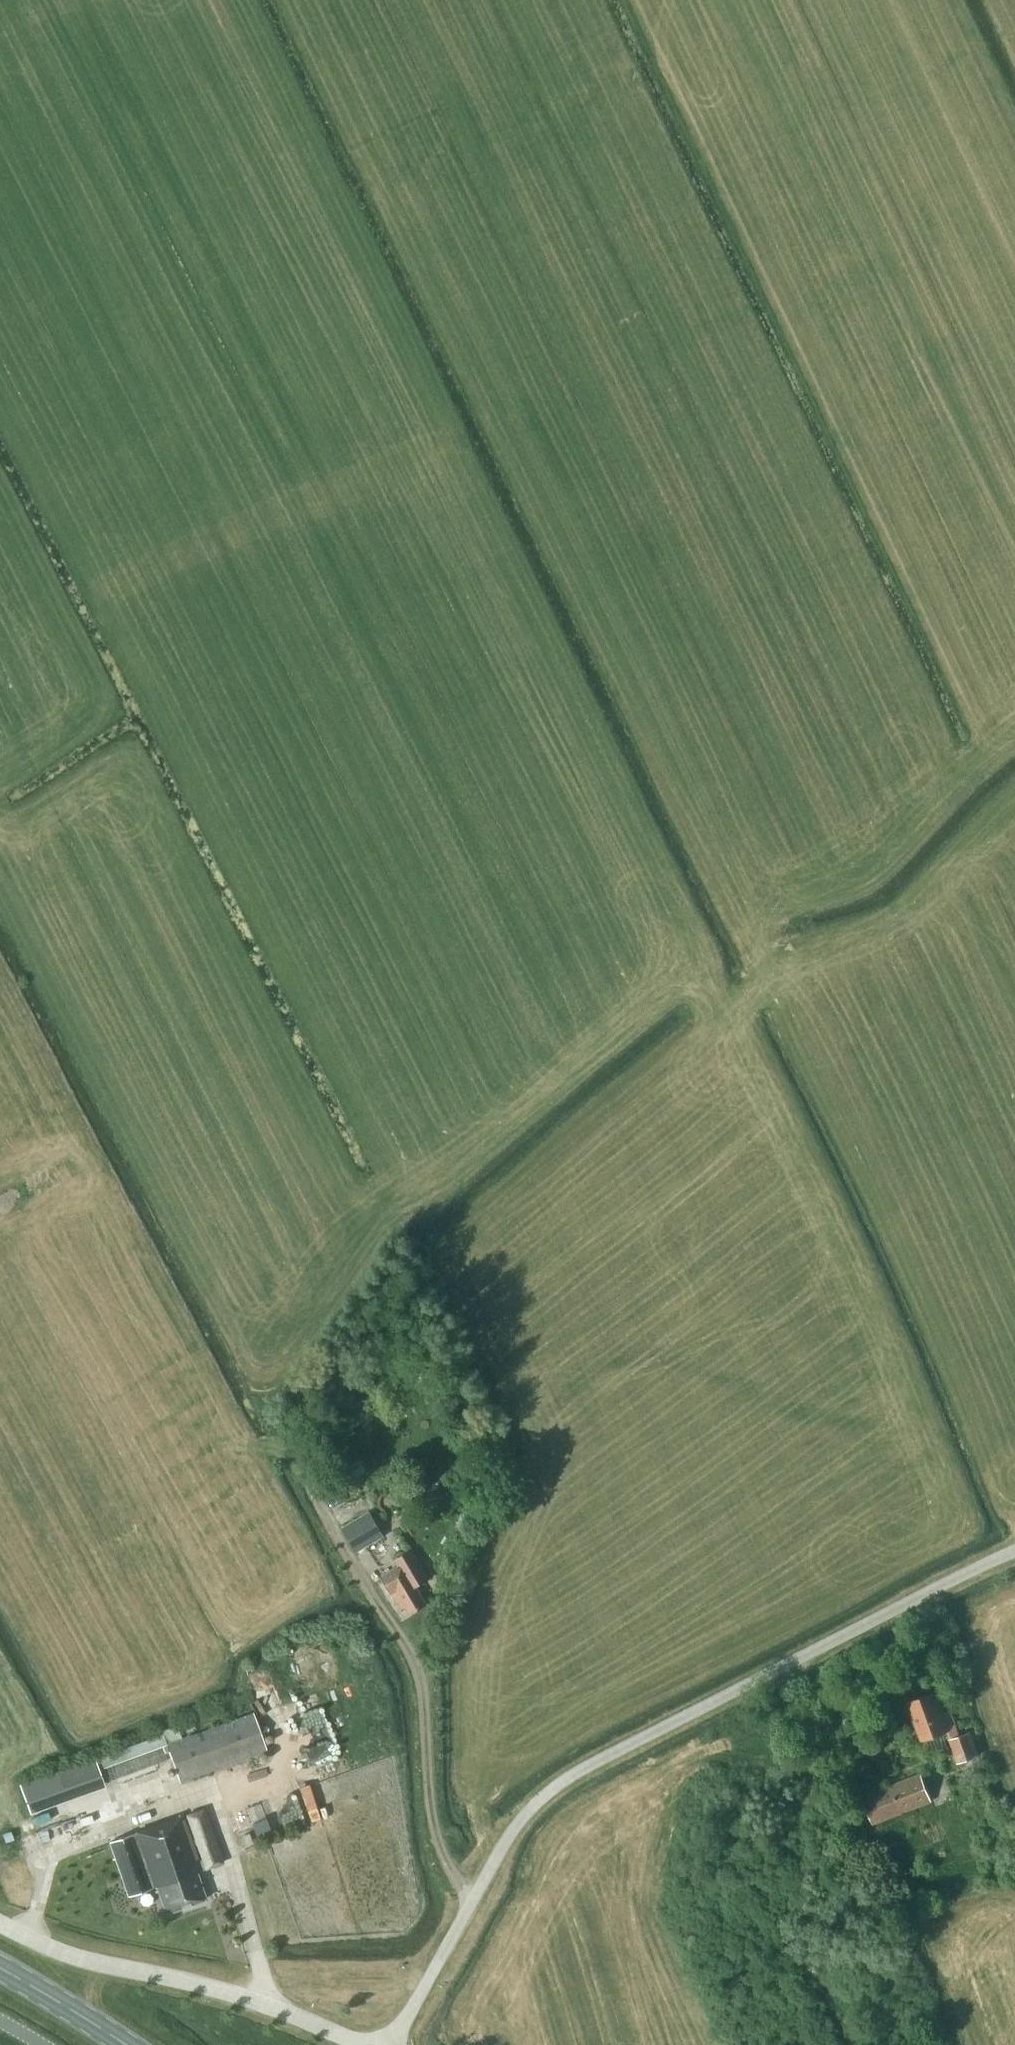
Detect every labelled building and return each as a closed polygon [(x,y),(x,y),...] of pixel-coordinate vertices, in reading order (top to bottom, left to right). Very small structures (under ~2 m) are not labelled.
[(349,1483),(341,1487),(350,1501),(358,1497),(349,1483)] [(369,1512),(341,1529),(355,1553),(366,1546),(384,1536),(369,1512)] [(429,1578),(412,1549),(396,1559),(399,1565),(384,1574),(382,1575),(385,1579),(384,1582),(387,1586),(389,1588),(401,1608),(406,1605),(411,1613),(427,1604),(416,1586),(429,1578)] [(921,1739),(948,1730),(949,1729),(952,1736),(960,1733),(952,1710),(945,1712),(942,1703),(938,1704),(934,1692),(908,1702),(921,1739)] [(108,1782),(170,1759),(180,1781),(267,1750),(253,1712),(181,1738),(177,1726),(162,1732),(163,1734),(99,1758),(108,1782)] [(977,1756),(969,1731),(950,1738),(959,1762),(977,1756)] [(95,1762),(19,1789),(28,1818),(28,1819),(30,1818),(106,1791),(95,1762)] [(883,1786),(861,1794),(873,1823),(931,1800),(921,1773),(884,1788),(883,1786)] [(314,1818),(324,1816),(317,1781),(307,1783),(314,1818)] [(157,1886),(166,1912),(205,1898),(201,1886),(196,1872),(222,1862),(203,1808),(186,1815),(195,1839),(192,1840),(183,1816),(109,1841),(128,1895),(157,1886)] [(244,1834),(247,1844),(253,1842),(250,1832),(244,1834)]
